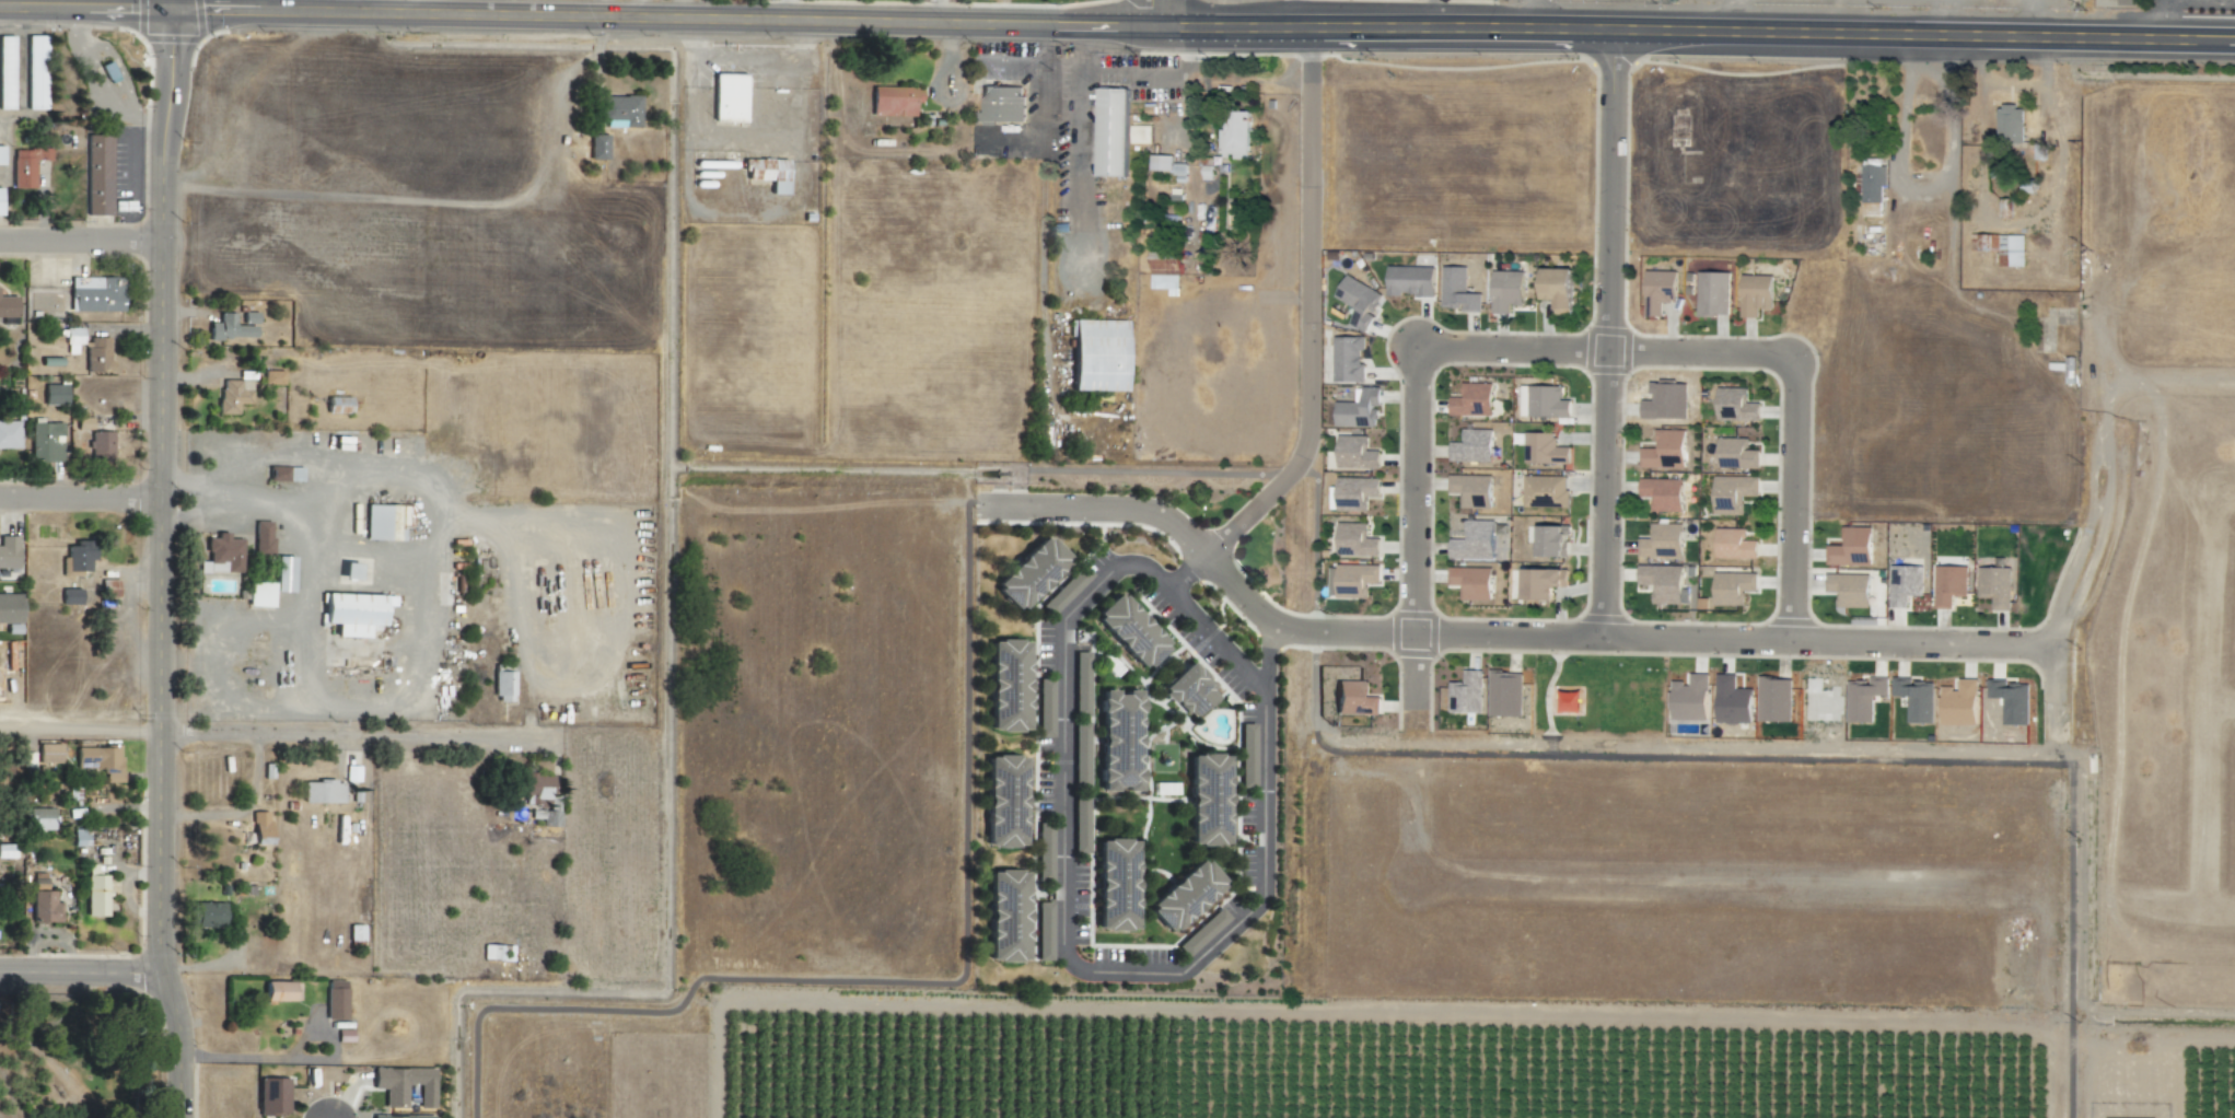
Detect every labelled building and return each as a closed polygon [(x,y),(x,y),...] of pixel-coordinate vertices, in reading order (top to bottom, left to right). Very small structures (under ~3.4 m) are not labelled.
[(26,110),(45,110),(44,35),(25,36),(26,110)] [(12,110),(12,36),(0,36),(0,110),(12,110)] [(109,84),(117,79),(108,61),(99,66),(109,84)] [(712,121),(743,122),(744,74),(713,74),(712,121)] [(1022,123),(1023,87),(980,86),(979,122),(1022,123)] [(921,88),(872,87),(871,116),(913,117),(914,103),(920,103),(921,88)] [(1096,176),(1125,177),(1127,89),(1097,88),(1096,176)] [(639,127),(639,96),(601,96),(602,128),(639,127)] [(2023,141),(2023,106),(1998,107),(1998,142),(2023,141)] [(1249,112),(1220,111),(1219,157),(1231,157),(1231,159),(1247,159),(1249,112)] [(1151,143),(1151,125),(1130,125),(1130,143),(1151,143)] [(110,135),(84,135),(85,216),(111,216),(110,135)] [(589,160),(607,160),(607,135),(589,135),(589,160)] [(49,160),(49,149),(12,148),(11,188),(33,188),(34,160),(49,160)] [(1171,172),(1171,155),(1149,155),(1149,171),(1171,172)] [(786,159),(747,159),(747,180),(770,181),(769,194),(786,194),(786,159)] [(1861,202),(1881,203),(1881,187),(1885,187),(1886,166),(1862,165),(1861,202)] [(2024,235),(1970,234),(1970,251),(1998,251),(1998,266),(2023,267),(2024,235)] [(1150,289),(1168,289),(1168,296),(1178,296),(1179,255),(1151,254),(1150,289)] [(1433,296),(1434,266),(1387,265),(1386,296),(1400,296),(1400,295),(1433,296)] [(1466,267),(1441,267),(1441,308),(1460,309),(1460,312),(1481,312),(1481,294),(1466,294),(1466,267)] [(1541,300),(1555,300),(1555,314),(1572,314),(1572,269),(1542,269),(1541,300)] [(1523,306),(1524,272),(1492,271),(1492,314),(1507,314),(1508,306),(1523,306)] [(1676,272),(1646,271),(1645,317),(1661,317),(1661,302),(1676,302),(1676,272)] [(1697,316),(1728,317),(1729,272),(1697,272),(1697,316)] [(1333,298),(1355,308),(1347,324),(1364,333),(1383,294),(1344,275),(1333,298)] [(1772,310),(1772,276),(1741,275),(1740,318),(1757,318),(1758,309),(1772,310)] [(121,312),(121,278),(69,278),(69,312),(121,312)] [(0,297),(0,317),(16,317),(15,296),(0,297)] [(254,340),(254,326),(233,326),(234,314),(218,313),(218,323),(208,323),(207,339),(254,340)] [(256,313),(242,313),(243,325),(257,325),(256,313)] [(1125,321),(1068,320),(1068,337),(1073,337),(1072,391),(1124,391),(1125,321)] [(82,328),(65,328),(65,354),(76,354),(76,345),(81,345),(82,328)] [(1333,382),(1365,383),(1365,361),(1359,361),(1359,351),(1364,351),(1364,337),(1334,336),(1333,382)] [(109,338),(89,338),(89,347),(84,347),(84,373),(109,373),(109,338)] [(282,385),(282,372),(262,371),(261,384),(282,385)] [(250,381),(218,379),(217,414),(236,415),(236,404),(249,405),(250,381)] [(1492,383),(1462,383),(1461,398),(1449,398),(1449,415),(1491,416),(1492,383)] [(43,404),(66,405),(66,385),(43,384),(43,404)] [(1520,416),(1570,418),(1570,401),(1562,401),(1562,387),(1521,386),(1520,416)] [(1334,426),(1374,427),(1374,416),(1378,416),(1378,388),(1361,387),(1360,402),(1335,402),(1334,426)] [(1747,388),(1717,388),(1717,420),(1760,420),(1760,402),(1747,402),(1747,388)] [(18,421),(0,421),(0,449),(18,449),(18,421)] [(62,423),(30,423),(29,461),(61,462),(62,423)] [(1491,462),(1492,430),(1461,429),(1461,441),(1449,441),(1449,461),(1491,462)] [(1684,430),(1655,430),(1655,449),(1639,448),(1639,468),(1684,468),(1684,430)] [(111,431),(89,432),(90,462),(112,462),(111,431)] [(1523,463),(1569,464),(1570,447),(1555,447),(1555,434),(1523,433),(1523,463)] [(1336,469),(1379,470),(1380,448),(1366,448),(1367,436),(1337,435),(1336,469)] [(1717,468),(1758,468),(1758,450),(1747,450),(1747,439),(1718,438),(1717,468)] [(268,481),(301,482),(301,468),(268,467),(268,481)] [(1491,477),(1448,475),(1448,494),(1460,495),(1459,507),(1490,508),(1491,477)] [(1567,508),(1568,477),(1523,476),(1523,507),(1567,508)] [(1742,516),(1742,496),(1757,497),(1758,477),(1713,476),(1713,515),(1742,516)] [(1378,498),(1379,478),(1336,477),(1335,510),(1366,511),(1366,498),(1378,498)] [(1682,480),(1639,478),(1638,498),(1651,499),(1651,512),(1681,512),(1682,480)] [(401,542),(402,506),(365,505),(364,540),(401,542)] [(1448,560),(1492,561),(1493,521),(1464,520),(1464,539),(1449,539),(1448,560)] [(254,521),(253,554),(270,555),(271,522),(254,521)] [(1336,556),(1379,557),(1379,536),(1368,536),(1368,523),(1337,522),(1336,556)] [(1681,523),(1651,524),(1651,539),(1637,540),(1637,557),(1682,556),(1681,523)] [(1568,558),(1569,527),(1537,526),(1536,557),(1568,558)] [(1871,527),(1841,527),(1841,546),(1826,546),(1826,564),(1870,564),(1871,527)] [(1745,529),(1715,529),(1715,558),(1756,558),(1757,540),(1745,540),(1745,529)] [(239,574),(240,539),(226,539),(226,533),(214,533),(214,539),(206,539),(205,562),(197,562),(197,573),(239,574)] [(17,569),(17,536),(0,536),(0,569),(17,569)] [(1068,561),(1043,536),(991,588),(1016,613),(1068,561)] [(66,572),(89,571),(89,561),(93,561),(93,541),(74,541),(74,547),(66,547),(66,572)] [(273,592),(293,592),(294,557),(274,557),(273,592)] [(1379,564),(1327,565),(1327,598),(1366,597),(1366,586),(1380,586),(1379,564)] [(1681,605),(1681,566),(1638,565),(1637,585),(1652,585),(1652,604),(1681,605)] [(1923,566),(1891,566),(1890,608),(1909,608),(1909,596),(1922,596),(1923,566)] [(1934,609),(1953,609),(1954,597),(1966,597),(1967,566),(1935,566),(1934,609)] [(1491,569),(1448,568),(1448,586),(1460,586),(1460,601),(1490,601),(1491,569)] [(1977,598),(1991,598),(1991,610),(2010,610),(2011,568),(1978,568),(1977,598)] [(1522,569),(1521,600),(1552,601),(1552,587),(1567,587),(1567,570),(1522,569)] [(1712,605),(1744,606),(1744,592),(1756,592),(1757,573),(1713,573),(1712,605)] [(1825,574),(1825,592),(1839,593),(1838,608),(1868,608),(1869,575),(1825,574)] [(246,607),(271,608),(272,583),(247,583),(246,607)] [(80,605),(80,590),(61,589),(61,605),(80,605)] [(1116,592),(1090,617),(1141,671),(1167,647),(1116,592)] [(393,596),(321,594),(320,624),(335,624),(335,638),(367,639),(367,626),(381,626),(382,606),(392,606),(393,596)] [(1025,641),(988,641),(989,732),(1026,732),(1025,641)] [(1073,716),(1087,716),(1088,653),(1074,652),(1073,716)] [(1220,694),(1187,663),(1159,692),(1192,723),(1220,694)] [(1461,683),(1449,682),(1448,713),(1480,714),(1482,671),(1462,670),(1461,683)] [(513,671),(494,671),(493,702),(512,703),(513,671)] [(1932,724),(1933,683),(1913,683),(1913,678),(1892,678),(1892,697),(1907,697),(1907,723),(1932,724)] [(1940,725),(1976,726),(1977,680),(1959,679),(1958,689),(1941,688),(1940,725)] [(1335,714),(1379,715),(1379,698),(1367,697),(1367,682),(1335,681),(1335,714)] [(1097,792),(1137,793),(1139,693),(1114,693),(1114,691),(1099,691),(1097,792)] [(59,745),(37,745),(37,764),(59,764),(59,745)] [(75,748),(75,769),(103,769),(103,783),(120,783),(120,748),(75,748)] [(1225,847),(1226,756),(1188,755),(1187,846),(1225,847)] [(985,756),(984,847),(1022,848),(1023,757),(985,756)] [(551,775),(521,775),(521,807),(530,807),(530,819),(541,819),(541,827),(559,827),(559,796),(551,796),(551,775)] [(302,803),(342,804),(343,782),(302,781),(302,803)] [(52,830),(51,809),(24,809),(25,830),(52,830)] [(268,845),(269,813),(252,812),(252,845),(268,845)] [(1134,841),(1096,841),(1096,883),(1093,883),(1093,932),(1134,932),(1134,841)] [(11,859),(12,845),(0,845),(0,859),(11,859)] [(1167,935),(1224,889),(1201,860),(1144,906),(1167,935)] [(84,917),(105,917),(106,876),(95,876),(95,865),(85,865),(84,917)] [(1024,871),(987,872),(987,963),(1025,963),(1024,871)] [(45,891),(45,874),(32,874),(31,891),(45,891)] [(58,903),(53,903),(53,892),(30,893),(31,924),(59,923),(58,903)] [(223,904),(195,903),(194,928),(222,929),(223,904)] [(512,946),(482,945),(482,961),(511,961),(512,946)] [(326,1020),(346,1020),(345,981),(325,981),(326,1020)] [(263,1001),(298,1002),(298,983),(263,982),(263,1001)] [(351,1029),(336,1030),(336,1042),(352,1042),(351,1029)] [(383,1107),(405,1107),(405,1084),(419,1084),(418,1107),(433,1107),(434,1069),(372,1067),(371,1088),(384,1089),(383,1107)] [(258,1115),(288,1114),(287,1077),(257,1077),(258,1115)]
